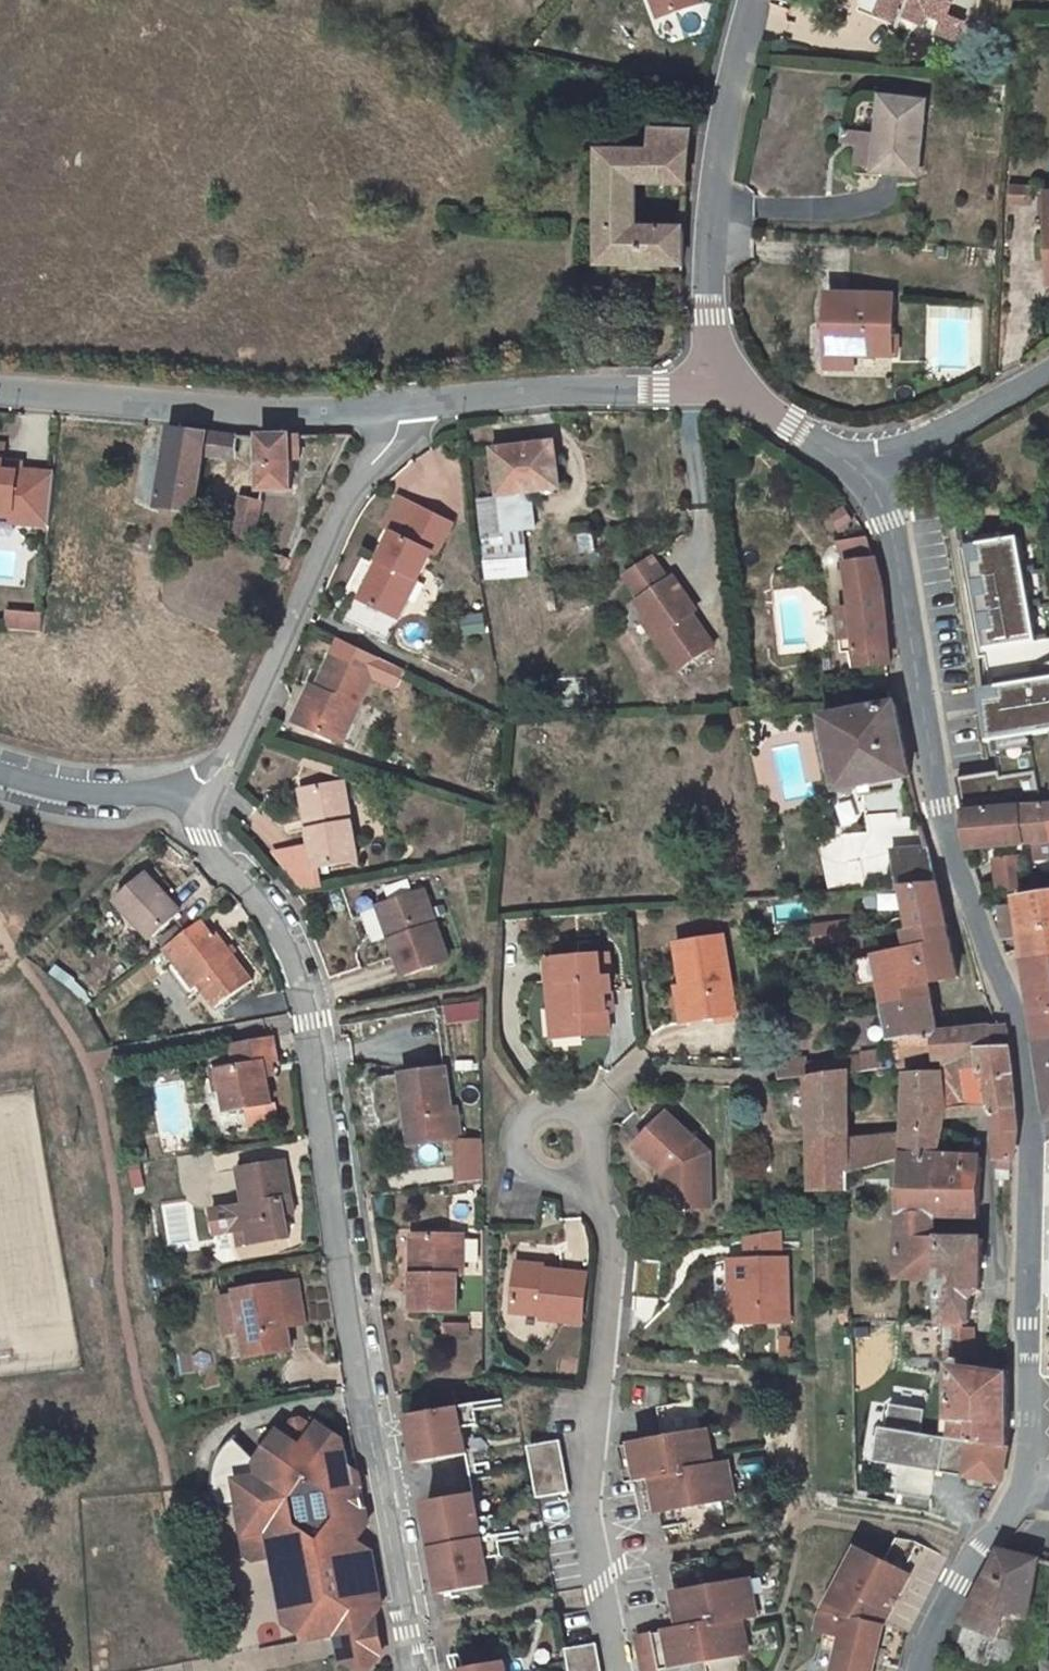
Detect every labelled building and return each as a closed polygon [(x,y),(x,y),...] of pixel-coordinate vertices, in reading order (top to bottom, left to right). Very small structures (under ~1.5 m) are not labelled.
[(666,14),(678,10),(675,0),(660,0),(666,14)] [(678,10),(704,0),(675,0),(678,10)] [(873,15),(922,35),(924,28),(900,19),(907,0),(878,0),(873,15)] [(948,17),(965,24),(967,18),(974,0),(907,0),(900,19),(924,28),(926,23),(944,29),(948,17)] [(983,25),(967,18),(965,24),(961,37),(976,43),(983,25)] [(887,95),(884,136),(881,165),(880,169),(925,173),(932,98),(887,95)] [(644,179),(691,180),(697,125),(658,126),(657,145),(610,145),(610,178),(644,179)] [(864,164),(881,165),(884,136),(868,135),(864,164)] [(610,178),(610,192),(610,204),(632,204),(632,218),(643,218),(644,179),(610,178)] [(601,213),(610,213),(610,204),(610,192),(600,193),(601,213)] [(610,204),(610,213),(610,223),(610,261),(632,261),(632,270),(664,272),(664,298),(687,298),(689,224),(631,223),(632,218),(632,204),(610,204)] [(842,350),(869,351),(908,351),(910,331),(901,331),(903,290),(842,287),(840,350),(842,350)] [(869,369),(869,351),(842,350),(842,369),(869,369)] [(233,459),(237,432),(170,426),(160,506),(198,511),(205,457),(233,459)] [(300,458),(300,433),(263,433),(262,484),(293,486),(294,457),(300,458)] [(555,437),(495,442),(499,488),(559,482),(555,437)] [(7,463),(10,444),(0,442),(0,462),(7,463)] [(51,533),(54,500),(55,479),(22,473),(24,465),(7,463),(0,462),(0,518),(16,521),(15,528),(51,533)] [(387,524),(399,529),(415,499),(393,487),(376,517),(387,524)] [(480,491),(483,532),(503,531),(500,490),(480,491)] [(237,492),(233,530),(258,542),(261,493),(237,492)] [(428,545),(445,516),(415,499),(399,529),(387,524),(371,553),(376,555),(357,589),(387,607),(423,542),(428,545)] [(840,562),(876,554),(864,532),(837,535),(840,562)] [(1048,735),(1048,653),(1039,654),(1022,539),(969,547),(984,652),(1024,646),(1026,663),(1006,666),(1009,686),(982,690),(990,743),(1048,735)] [(274,564),(283,568),(288,558),(278,553),(274,564)] [(376,555),(371,553),(351,586),(357,589),(376,555)] [(853,662),(889,660),(888,646),(883,600),(876,554),(840,562),(843,601),(829,603),(833,646),(851,644),(853,662)] [(655,578),(643,558),(617,578),(628,595),(622,599),(633,615),(646,634),(638,639),(658,669),(698,642),(678,611),(682,608),(662,573),(655,578)] [(633,615),(626,620),(638,639),(646,634),(633,615)] [(6,636),(41,641),(42,625),(8,621),(6,636)] [(312,682),(297,723),(332,736),(360,662),(318,646),(305,680),(312,682)] [(297,723),(312,682),(305,680),(300,678),(284,717),(297,723)] [(837,786),(909,775),(890,701),(821,712),(837,786)] [(1000,792),(997,774),(960,780),(964,799),(1000,792)] [(303,826),(298,827),(300,843),(288,845),(292,868),(304,866),(347,858),(332,782),(296,787),(303,826)] [(303,826),(296,787),(291,787),(298,827),(303,826)] [(958,812),(967,849),(1031,841),(1048,839),(1048,804),(1048,800),(1015,801),(1015,807),(958,812)] [(1048,861),(1048,839),(1031,841),(1032,863),(1048,861)] [(897,887),(901,886),(935,881),(926,844),(889,849),(897,887)] [(292,868),(288,845),(263,849),(283,875),(290,886),(295,885),(307,883),(304,866),(292,868)] [(991,860),(996,893),(1023,888),(1018,856),(991,860)] [(163,890),(145,867),(113,894),(146,932),(191,893),(179,877),(163,890)] [(946,924),(935,881),(901,886),(906,930),(946,924)] [(384,931),(377,935),(394,971),(435,952),(406,886),(371,902),(384,931)] [(1048,954),(1048,896),(1016,899),(1024,957),(1048,954)] [(384,931),(371,902),(363,905),(377,935),(384,931)] [(171,958),(176,955),(199,983),(215,1002),(248,976),(209,928),(205,931),(195,919),(161,945),(171,958)] [(848,922),(815,924),(816,943),(850,941),(848,922)] [(946,924),(906,930),(898,931),(899,950),(873,952),(862,960),(865,976),(877,975),(882,1002),(930,994),(926,982),(955,970),(946,924)] [(688,987),(694,1022),(731,1015),(718,937),(674,944),(681,987),(688,987)] [(1024,957),(1036,1039),(1048,1037),(1048,954),(1024,957)] [(184,994),(199,983),(176,955),(171,958),(161,966),(184,994)] [(550,1010),(552,1034),(576,1032),(602,1030),(604,1027),(602,1007),(596,1007),(594,994),(605,993),(603,957),(546,962),(550,1010)] [(676,989),(682,1024),(694,1022),(688,987),(681,987),(676,989)] [(937,1056),(940,1030),(930,994),(882,1002),(887,1039),(924,1034),(928,1056),(937,1056)] [(476,1004),(447,1006),(448,1021),(477,1020),(476,1004)] [(940,1030),(937,1056),(935,1065),(981,1063),(980,1047),(1010,1044),(1008,1023),(998,1024),(940,1030)] [(274,1058),(270,1034),(231,1041),(234,1065),(214,1068),(217,1089),(220,1108),(267,1101),(263,1074),(269,1073),(267,1060),(274,1058)] [(924,1034),(887,1039),(890,1061),(928,1056),(924,1034)] [(1036,1039),(1047,1114),(1048,1114),(1048,1037),(1036,1039)] [(810,1057),(811,1075),(843,1070),(862,1067),(859,1050),(810,1057)] [(901,1130),(901,1157),(936,1157),(940,1119),(985,1113),(981,1063),(935,1065),(935,1068),(900,1069),(901,1130)] [(398,1109),(402,1147),(439,1142),(435,1110),(429,1067),(386,1074),(391,1110),(398,1109)] [(217,1089),(214,1068),(203,1070),(206,1090),(217,1089)] [(846,1137),(843,1070),(811,1075),(807,1076),(808,1141),(846,1137)] [(703,1151),(667,1108),(634,1136),(672,1179),(671,1200),(678,1208),(707,1207),(709,1168),(698,1155),(703,1151)] [(398,1109),(391,1110),(396,1148),(402,1147),(398,1109)] [(443,1109),(435,1110),(439,1142),(447,1141),(443,1109)] [(847,1165),(901,1157),(901,1130),(846,1137),(847,1165)] [(808,1141),(809,1189),(848,1188),(847,1165),(846,1137),(808,1141)] [(447,1141),(439,1142),(443,1183),(470,1180),(470,1138),(447,1141)] [(244,1238),(281,1233),(278,1209),(281,1209),(279,1194),(284,1193),(279,1156),(233,1163),(239,1199),(227,1201),(206,1204),(210,1229),(231,1226),(242,1224),(244,1238)] [(938,1212),(936,1157),(901,1157),(902,1212),(938,1212)] [(981,1157),(936,1157),(938,1212),(981,1212),(981,1157)] [(940,1277),(938,1236),(938,1212),(902,1212),(903,1277),(940,1277)] [(231,1226),(233,1241),(244,1238),(242,1224),(231,1226)] [(714,1296),(716,1321),(739,1320),(789,1316),(785,1252),(778,1252),(778,1229),(744,1232),(746,1255),(735,1255),(738,1295),(731,1295),(714,1296)] [(406,1273),(399,1273),(399,1309),(442,1309),(442,1272),(449,1272),(449,1235),(407,1236),(406,1273)] [(941,1321),(962,1322),(971,1322),(972,1311),(975,1301),(980,1292),(981,1290),(981,1237),(938,1236),(940,1277),(941,1321)] [(728,1256),(731,1295),(738,1295),(735,1255),(728,1256)] [(533,1261),(514,1260),(510,1309),(539,1312),(539,1317),(580,1320),(584,1271),(532,1266),(533,1261)] [(280,1310),(298,1307),(294,1276),(230,1283),(236,1325),(240,1349),(284,1344),(281,1322),(280,1310)] [(236,1325),(230,1283),(209,1287),(215,1328),(236,1325)] [(298,1307),(280,1310),(281,1322),(301,1321),(298,1307)] [(961,1356),(962,1322),(941,1321),(940,1353),(961,1356)] [(781,1331),(783,1357),(791,1357),(790,1331),(781,1331)] [(1006,1446),(1008,1370),(1001,1370),(969,1368),(959,1368),(952,1440),(975,1443),(969,1476),(1001,1480),(1006,1446)] [(329,1403),(340,1401),(340,1389),(328,1390),(329,1403)] [(704,1503),(745,1493),(735,1453),(727,1455),(718,1422),(712,1423),(705,1394),(677,1401),(684,1428),(617,1444),(626,1482),(659,1474),(671,1524),(707,1515),(704,1503)] [(413,1408),(423,1462),(472,1452),(467,1427),(483,1424),(478,1396),(413,1408)] [(281,1431),(304,1434),(308,1429),(290,1417),(281,1431)] [(304,1434),(336,1438),(313,1422),(308,1429),(304,1434)] [(271,1430),(265,1440),(297,1443),(279,1434),(271,1430)] [(279,1434),(297,1443),(304,1434),(281,1431),(279,1434)] [(304,1434),(297,1443),(345,1449),(345,1444),(336,1438),(304,1434)] [(344,1460),(345,1449),(297,1443),(265,1440),(252,1462),(252,1479),(233,1483),(238,1508),(244,1533),(234,1535),(239,1561),(247,1568),(273,1563),(284,1616),(299,1626),(302,1636),(341,1629),(339,1618),(350,1616),(355,1624),(376,1621),(383,1610),(369,1545),(354,1533),(363,1516),(356,1468),(344,1460)] [(537,1500),(571,1493),(561,1441),(527,1448),(537,1500)] [(252,1479),(252,1462),(224,1446),(218,1453),(214,1459),(211,1466),(209,1472),(208,1479),(207,1487),(208,1494),(209,1502),(211,1508),(214,1514),(230,1510),(238,1508),(233,1483),(252,1479)] [(473,1495),(425,1504),(445,1598),(494,1589),(489,1560),(504,1558),(497,1518),(478,1522),(473,1495)] [(238,1508),(230,1510),(234,1535),(244,1533),(238,1508)] [(840,1602),(838,1610),(888,1622),(889,1614),(913,1564),(865,1536),(830,1599),(840,1602)] [(1040,1556),(998,1547),(955,1627),(962,1629),(955,1659),(990,1670),(994,1659),(1008,1663),(1012,1647),(998,1644),(1011,1612),(1022,1614),(1030,1616),(1040,1556)] [(641,1639),(647,1670),(660,1670),(704,1661),(707,1670),(745,1670),(740,1653),(755,1650),(747,1615),(762,1611),(754,1575),(714,1583),(707,1555),(675,1563),(689,1627),(641,1639)] [(888,1622),(838,1610),(828,1660),(832,1661),(830,1670),(878,1670),(888,1622)] [(998,1644),(1012,1647),(1022,1614),(1011,1612),(998,1644)] [(339,1618),(341,1629),(347,1658),(361,1670),(370,1670),(383,1651),(376,1621),(355,1624),(350,1616),(339,1618)] [(600,1642),(566,1648),(571,1670),(605,1670),(600,1642)] [(459,1669),(459,1670),(509,1670),(507,1660),(459,1669)]
